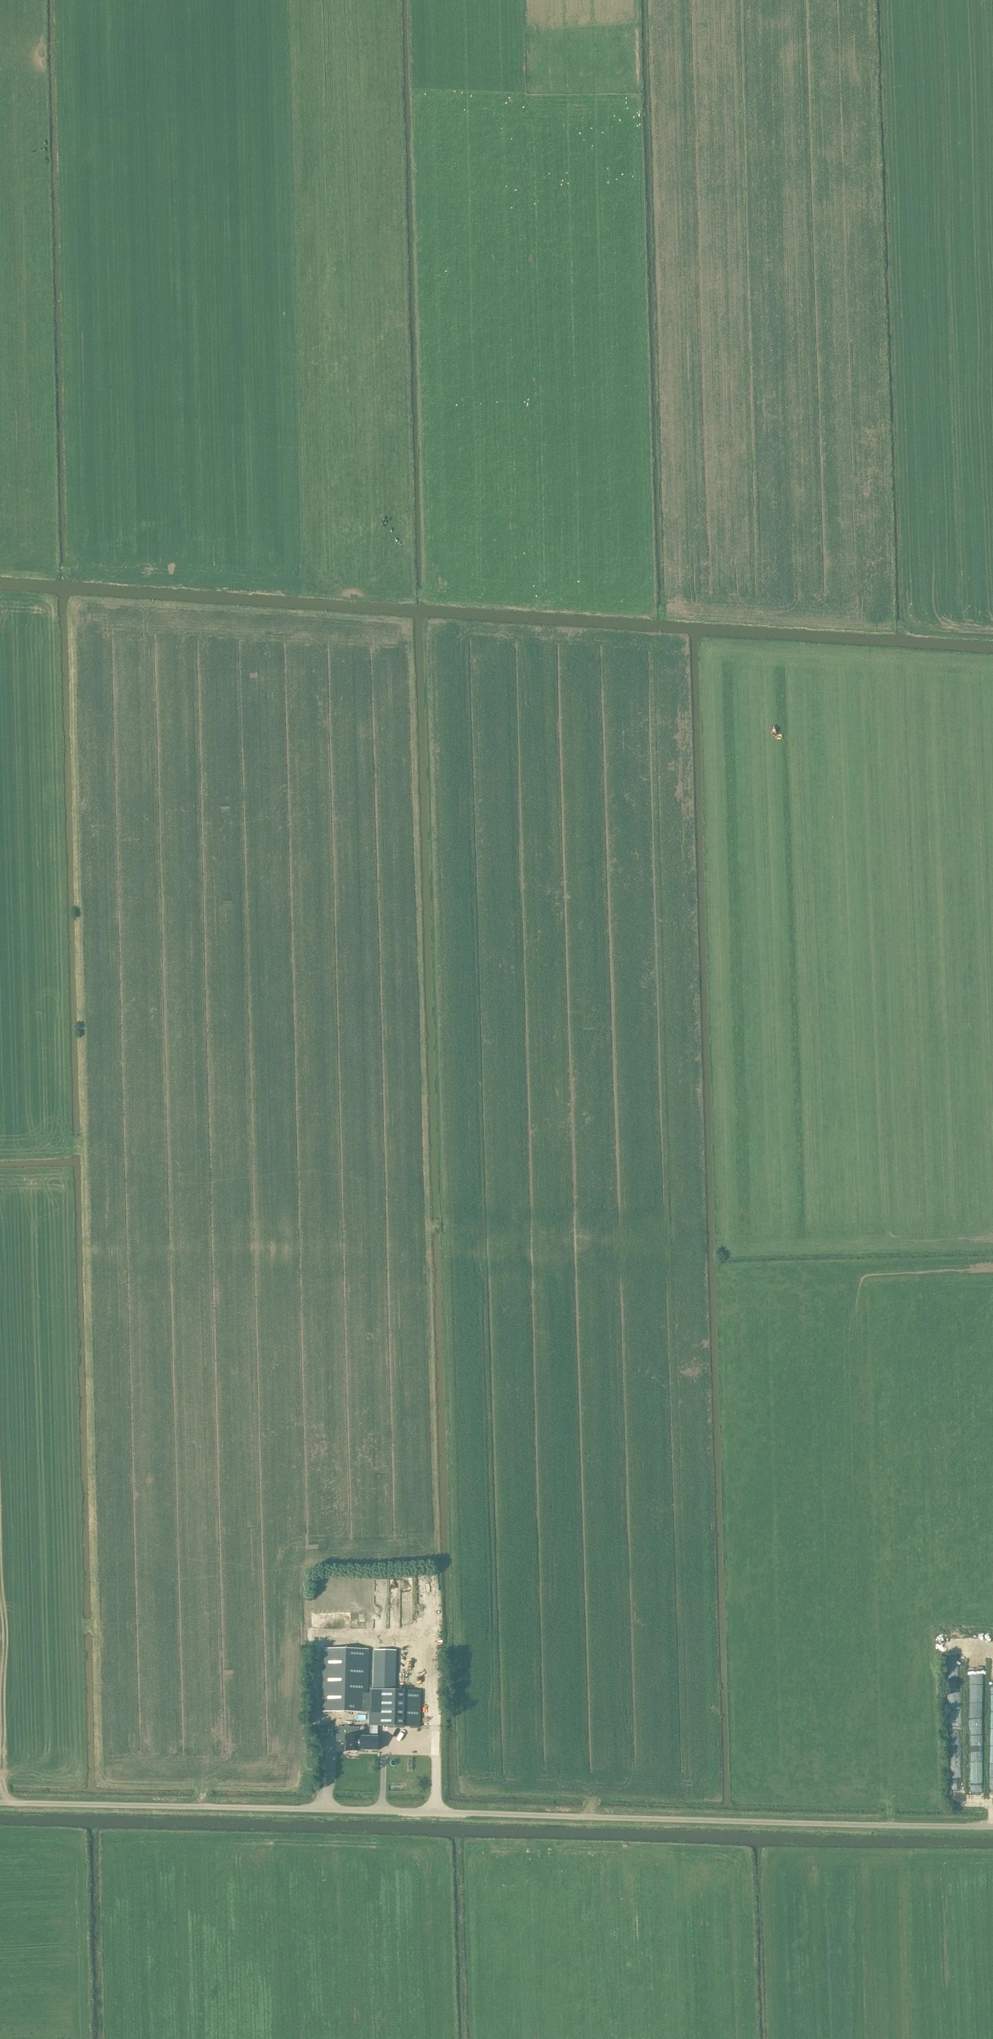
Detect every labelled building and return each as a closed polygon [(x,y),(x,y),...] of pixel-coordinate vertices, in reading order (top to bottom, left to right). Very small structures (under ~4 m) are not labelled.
[(322,1712),(367,1713),(369,1650),(323,1649),(322,1712)] [(374,1649),(373,1690),(370,1689),(369,1726),(378,1726),(404,1727),(420,1727),(421,1691),(405,1690),(395,1690),(396,1651),(374,1649)] [(345,1752),(350,1752),(352,1753),(355,1753),(357,1752),(359,1752),(359,1750),(359,1737),(359,1735),(346,1735),(345,1752)] [(377,1751),(377,1737),(369,1737),(366,1737),(365,1735),(362,1735),(360,1737),(359,1737),(359,1750),(377,1751)]
